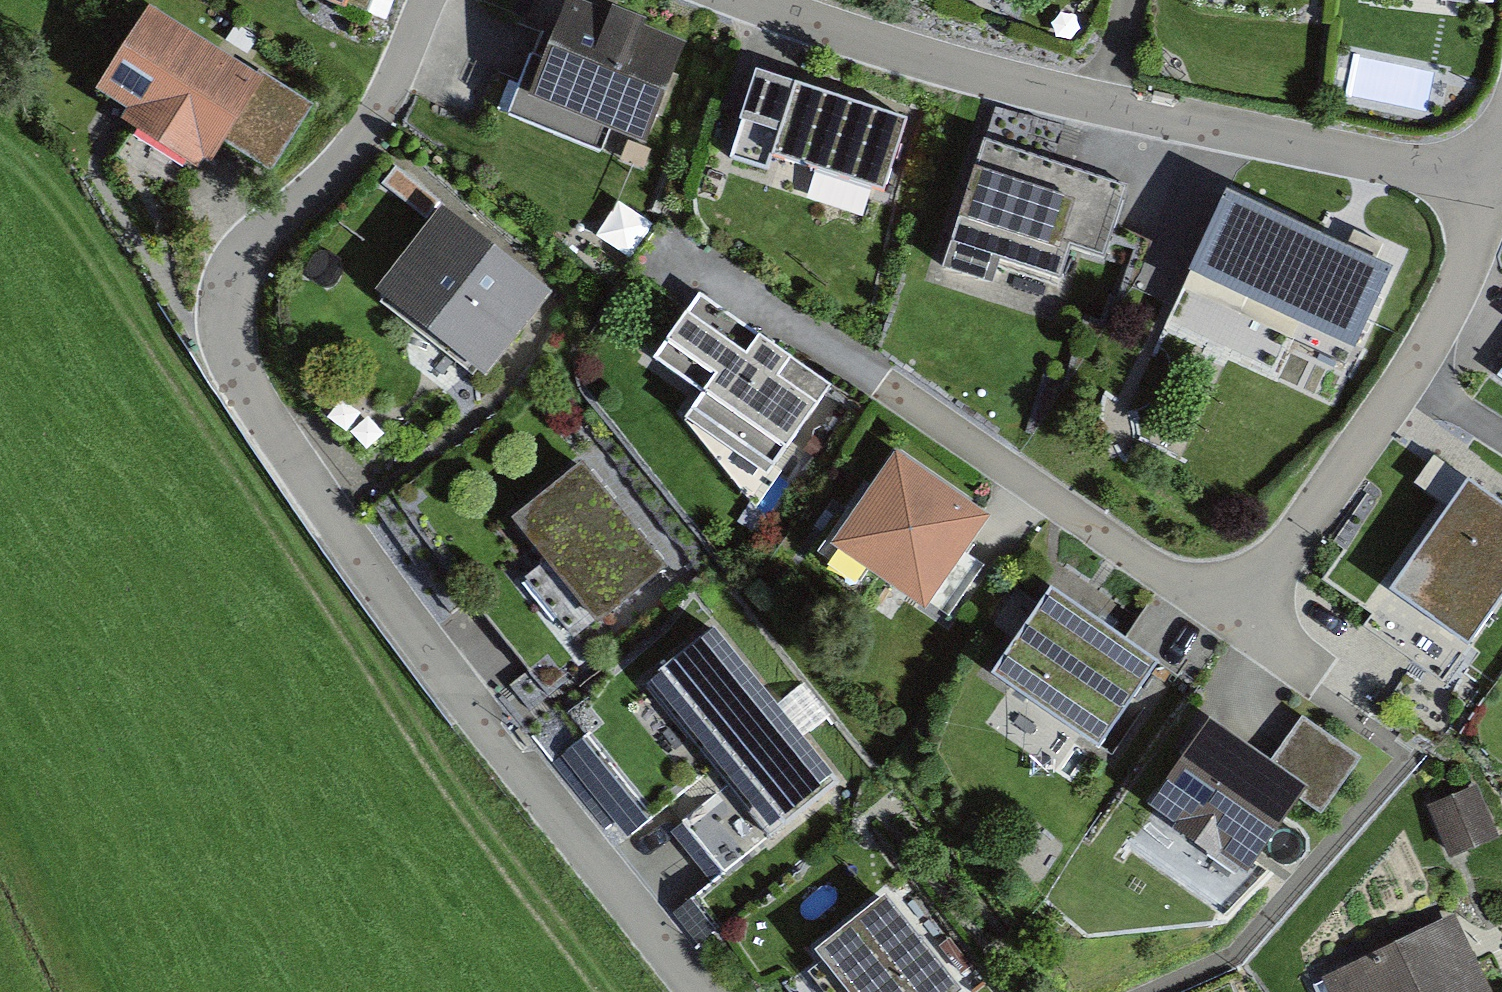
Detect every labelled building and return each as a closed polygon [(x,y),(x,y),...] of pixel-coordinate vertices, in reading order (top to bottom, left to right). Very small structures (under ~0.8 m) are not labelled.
[(364,9),(367,0),(340,0),(364,9)] [(1364,3),(1468,15),(1470,0),(1364,0),(1364,3)] [(702,46),(584,6),(564,64),(546,58),(525,120),(619,153),(627,130),(668,144),(702,46)] [(314,112),(171,19),(118,100),(230,173),(248,146),(279,167),(314,112)] [(923,126),(779,81),(757,151),(901,196),(923,126)] [(1137,182),(993,145),(967,243),(1081,272),(1087,250),(1118,258),(1137,182)] [(1414,262),(1244,196),(1209,286),(1378,352),(1414,262)] [(564,300),(456,212),(390,292),(498,380),(564,300)] [(840,388),(716,305),(674,367),(724,400),(704,429),(779,479),(840,388)] [(1004,514),(912,459),(855,553),(947,608),(1004,514)] [(684,571),(590,464),(510,534),(604,641),(684,571)] [(1468,478),(1387,589),(1467,647),(1501,599),(1501,503),(1468,478)] [(1178,675),(1072,600),(1016,678),(1122,754),(1178,675)] [(855,789),(736,634),(669,685),(788,840),(855,789)] [(1289,770),(1216,723),(1163,805),(1265,871),(1314,796),(1343,815),(1374,768),(1315,730),(1289,770)] [(1476,784),(1429,804),(1450,857),(1499,836),(1476,784)] [(903,903),(835,955),(863,991),(971,991),(903,903)] [(1317,973),(1326,991),(1490,991),(1453,911),(1317,973)]
